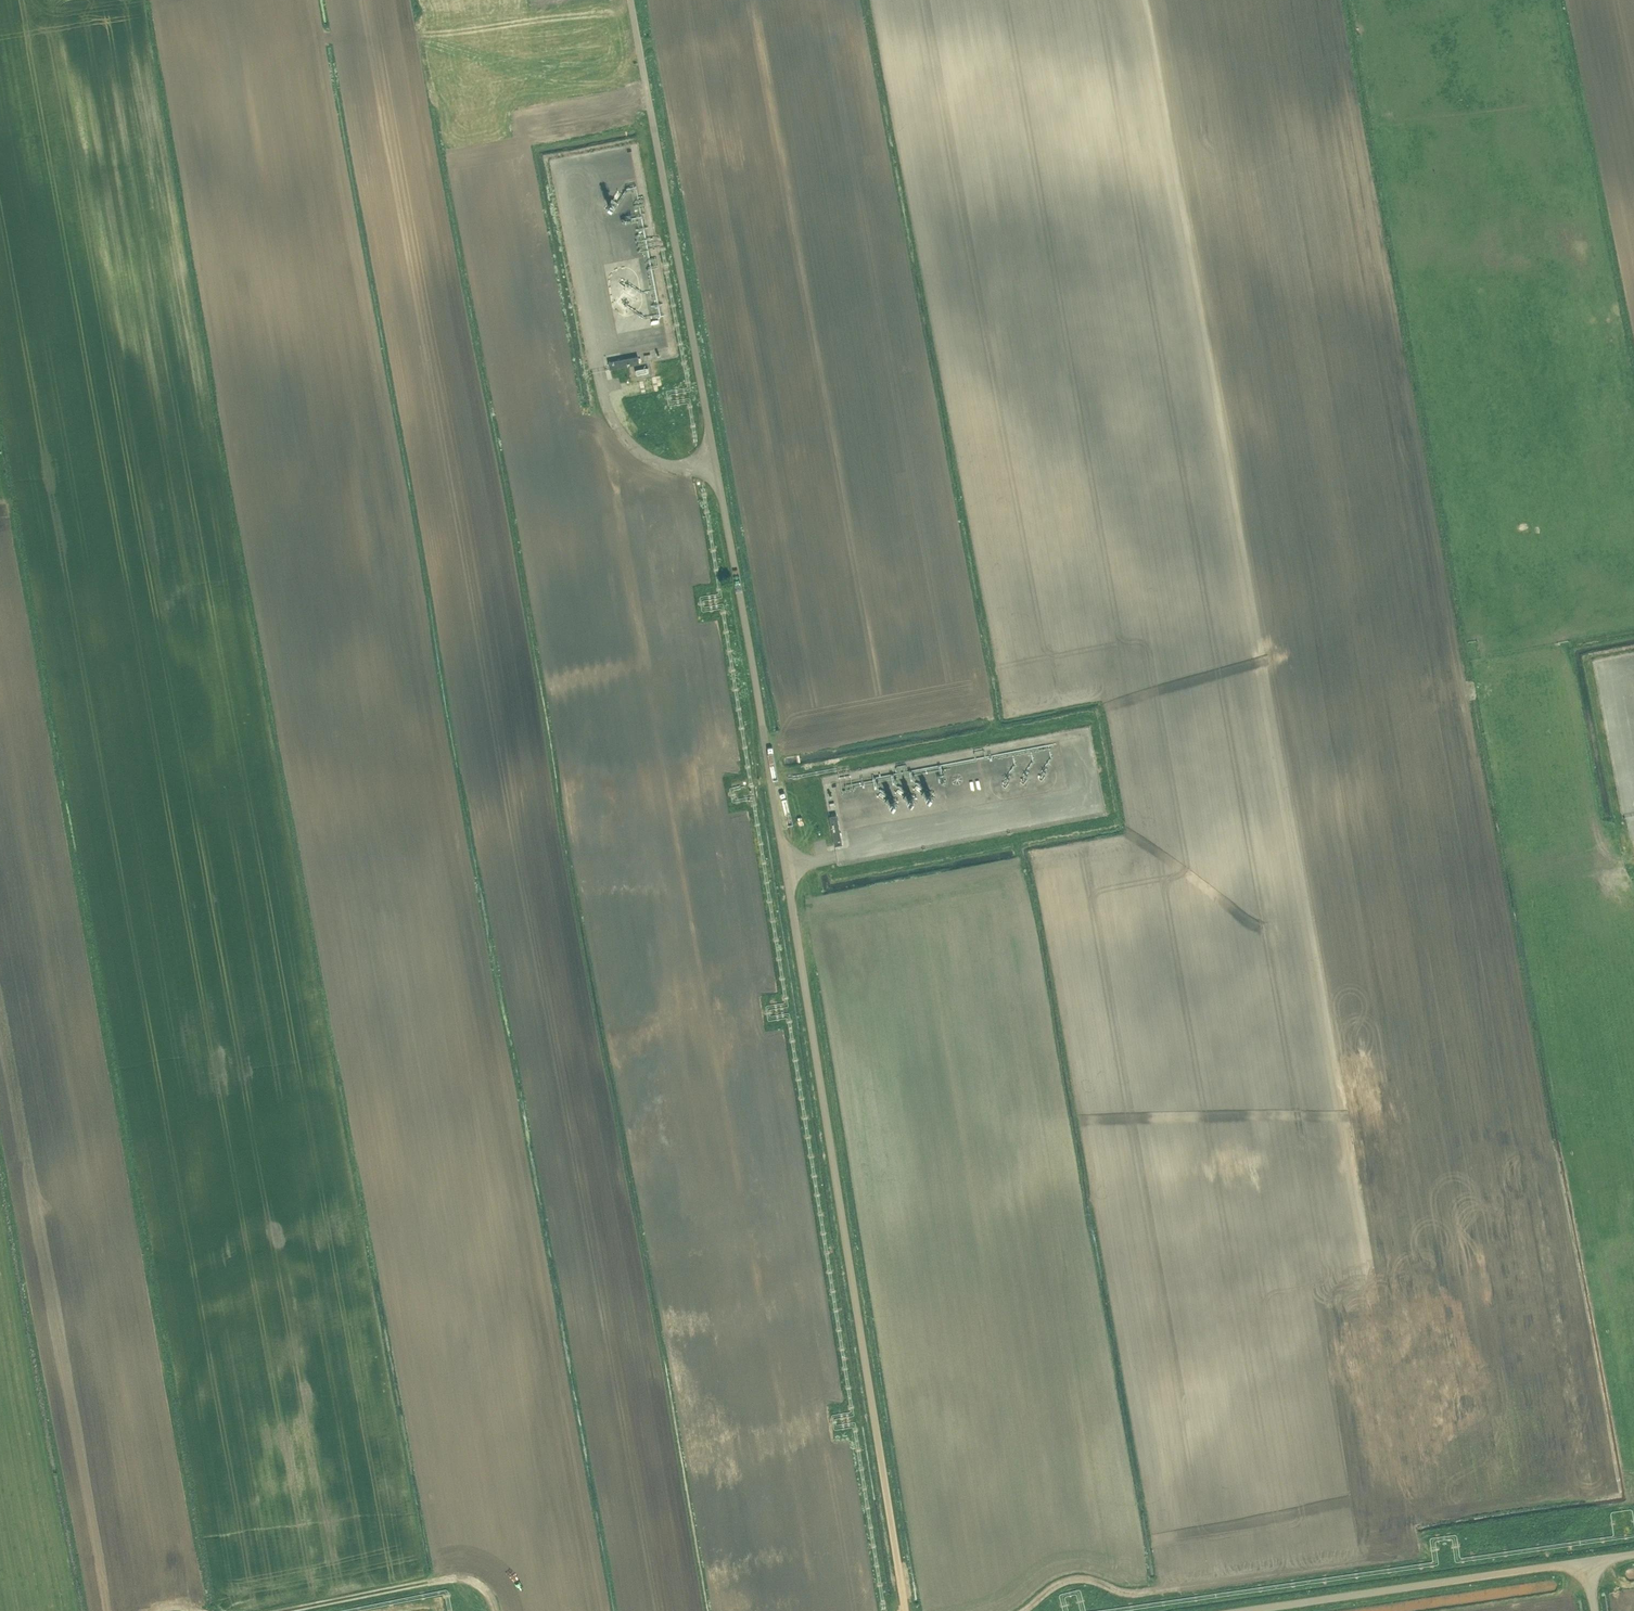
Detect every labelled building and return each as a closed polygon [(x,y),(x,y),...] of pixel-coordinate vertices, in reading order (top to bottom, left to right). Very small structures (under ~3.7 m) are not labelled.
[(660,345),(670,343),(669,333),(658,335),(660,345)] [(665,355),(674,353),(672,343),(662,346),(665,355)] [(607,361),(609,368),(630,365),(638,363),(637,356),(607,361)] [(640,375),(653,371),(650,363),(638,367),(640,375)] [(891,793),(888,797),(894,802),(898,798),(891,793)] [(841,845),(835,815),(829,816),(828,816),(833,846),(834,846),(841,845)] [(1633,893),(1633,877),(1624,879),(1627,895),(1633,893)]
